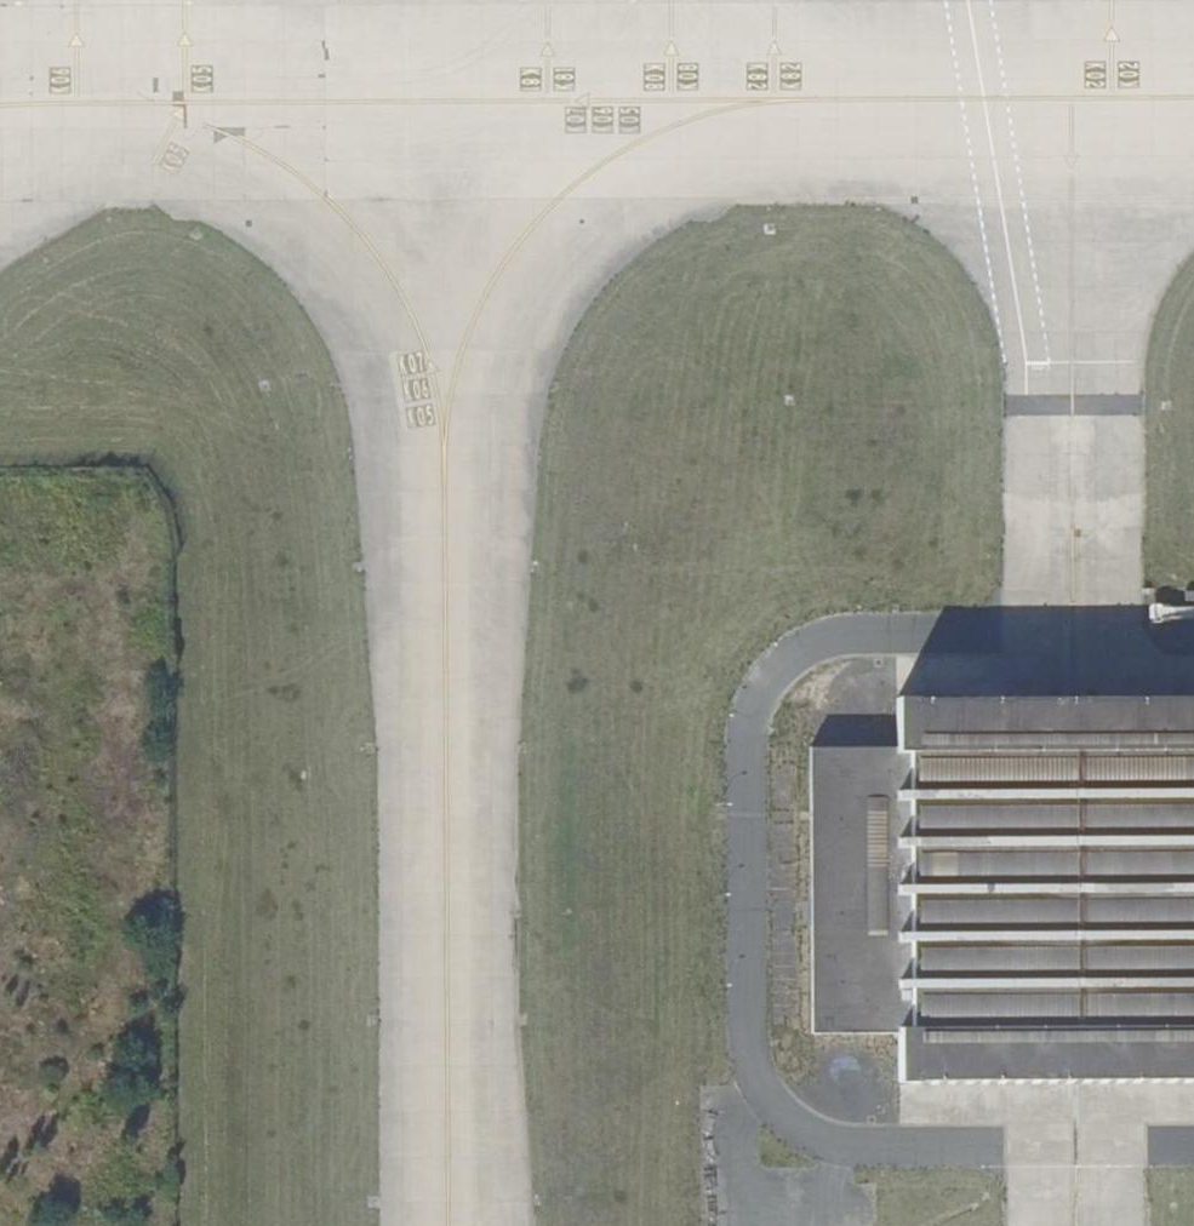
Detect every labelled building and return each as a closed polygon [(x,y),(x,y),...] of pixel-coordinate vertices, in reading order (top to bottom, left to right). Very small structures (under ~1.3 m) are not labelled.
[(1073,698),(896,699),(897,755),(811,755),(812,1032),(898,1031),(898,1082),(1193,1078),(1193,697),(1073,698)]
